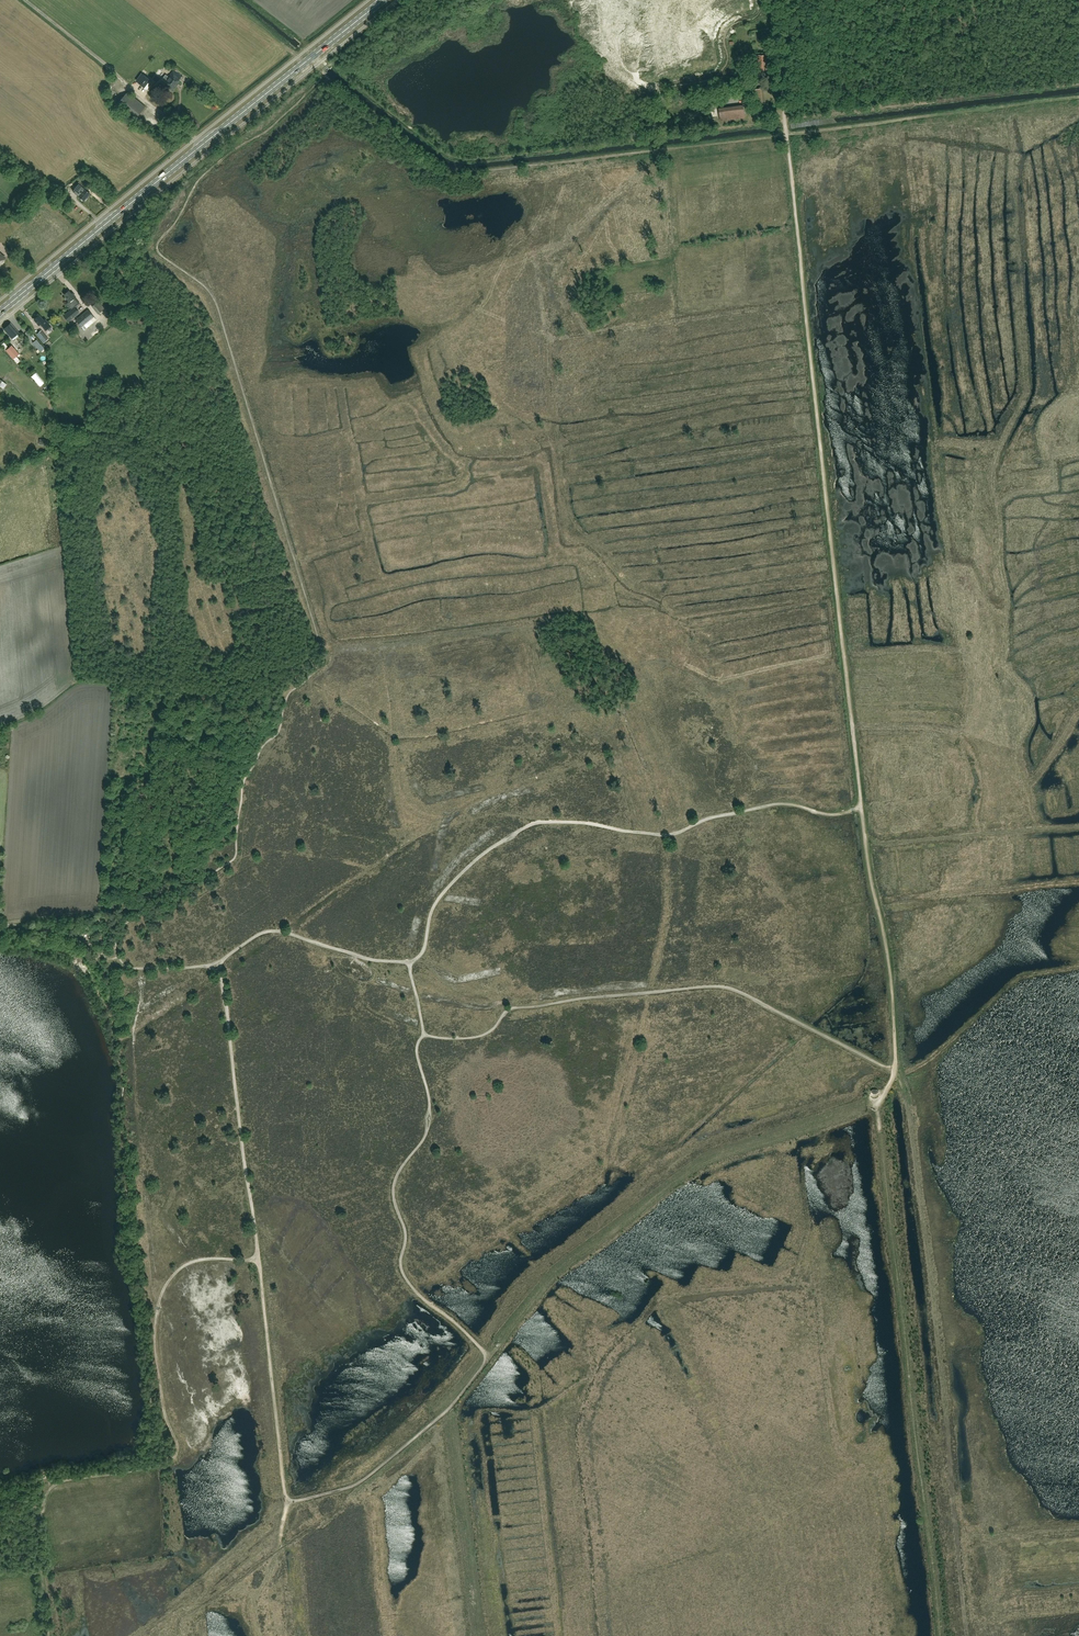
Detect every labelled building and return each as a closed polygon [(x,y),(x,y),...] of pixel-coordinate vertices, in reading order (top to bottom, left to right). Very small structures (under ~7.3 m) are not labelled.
[(756,70),(767,70),(767,55),(756,55),(756,70)] [(176,84),(182,77),(174,71),(165,83),(168,86),(168,87),(172,91),(177,85),(176,84)] [(153,82),(142,74),(137,80),(147,89),(153,82)] [(755,105),(766,103),(764,88),(753,89),(755,105)] [(135,120),(146,107),(128,92),(117,105),(135,120)] [(745,118),(743,105),(718,108),(720,121),(745,118)] [(84,201),(90,193),(84,188),(78,196),(84,201)] [(72,199),(67,195),(63,199),(69,204),(72,199)] [(68,322),(79,312),(72,305),(77,301),(68,291),(64,295),(66,298),(68,301),(66,304),(69,308),(70,307),(71,309),(63,316),(68,322)] [(96,304),(96,303),(91,307),(97,314),(104,308),(99,302),(96,304)] [(90,319),(94,316),(88,309),(75,319),(81,327),(81,326),(84,330),(90,325),(87,322),(90,319)] [(39,315),(34,319),(39,325),(40,324),(45,330),(50,326),(45,319),(43,320),(39,315)] [(11,338),(18,332),(12,325),(5,331),(11,338)] [(44,341),(47,338),(44,335),(41,331),(37,334),(44,341)] [(5,350),(13,359),(19,353),(11,345),(5,350)]
